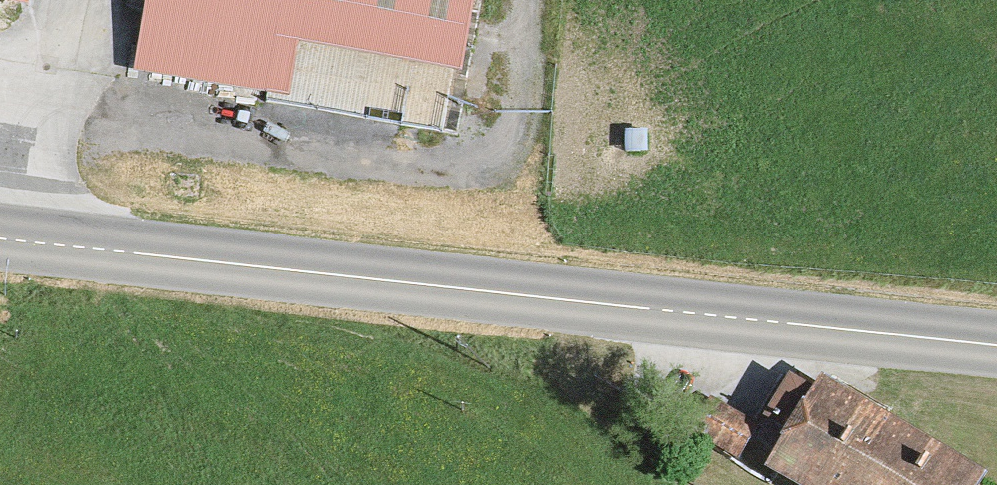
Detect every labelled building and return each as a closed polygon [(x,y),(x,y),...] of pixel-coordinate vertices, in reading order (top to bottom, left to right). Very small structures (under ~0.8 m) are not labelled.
[(141,72),(296,101),(305,55),(461,84),(477,0),(154,0),(141,72)] [(820,386),(816,393),(794,381),(770,423),(792,436),(772,470),(798,484),(987,484),(989,482),(820,386)] [(743,462),(758,435),(712,410),(697,438),(743,462)]
